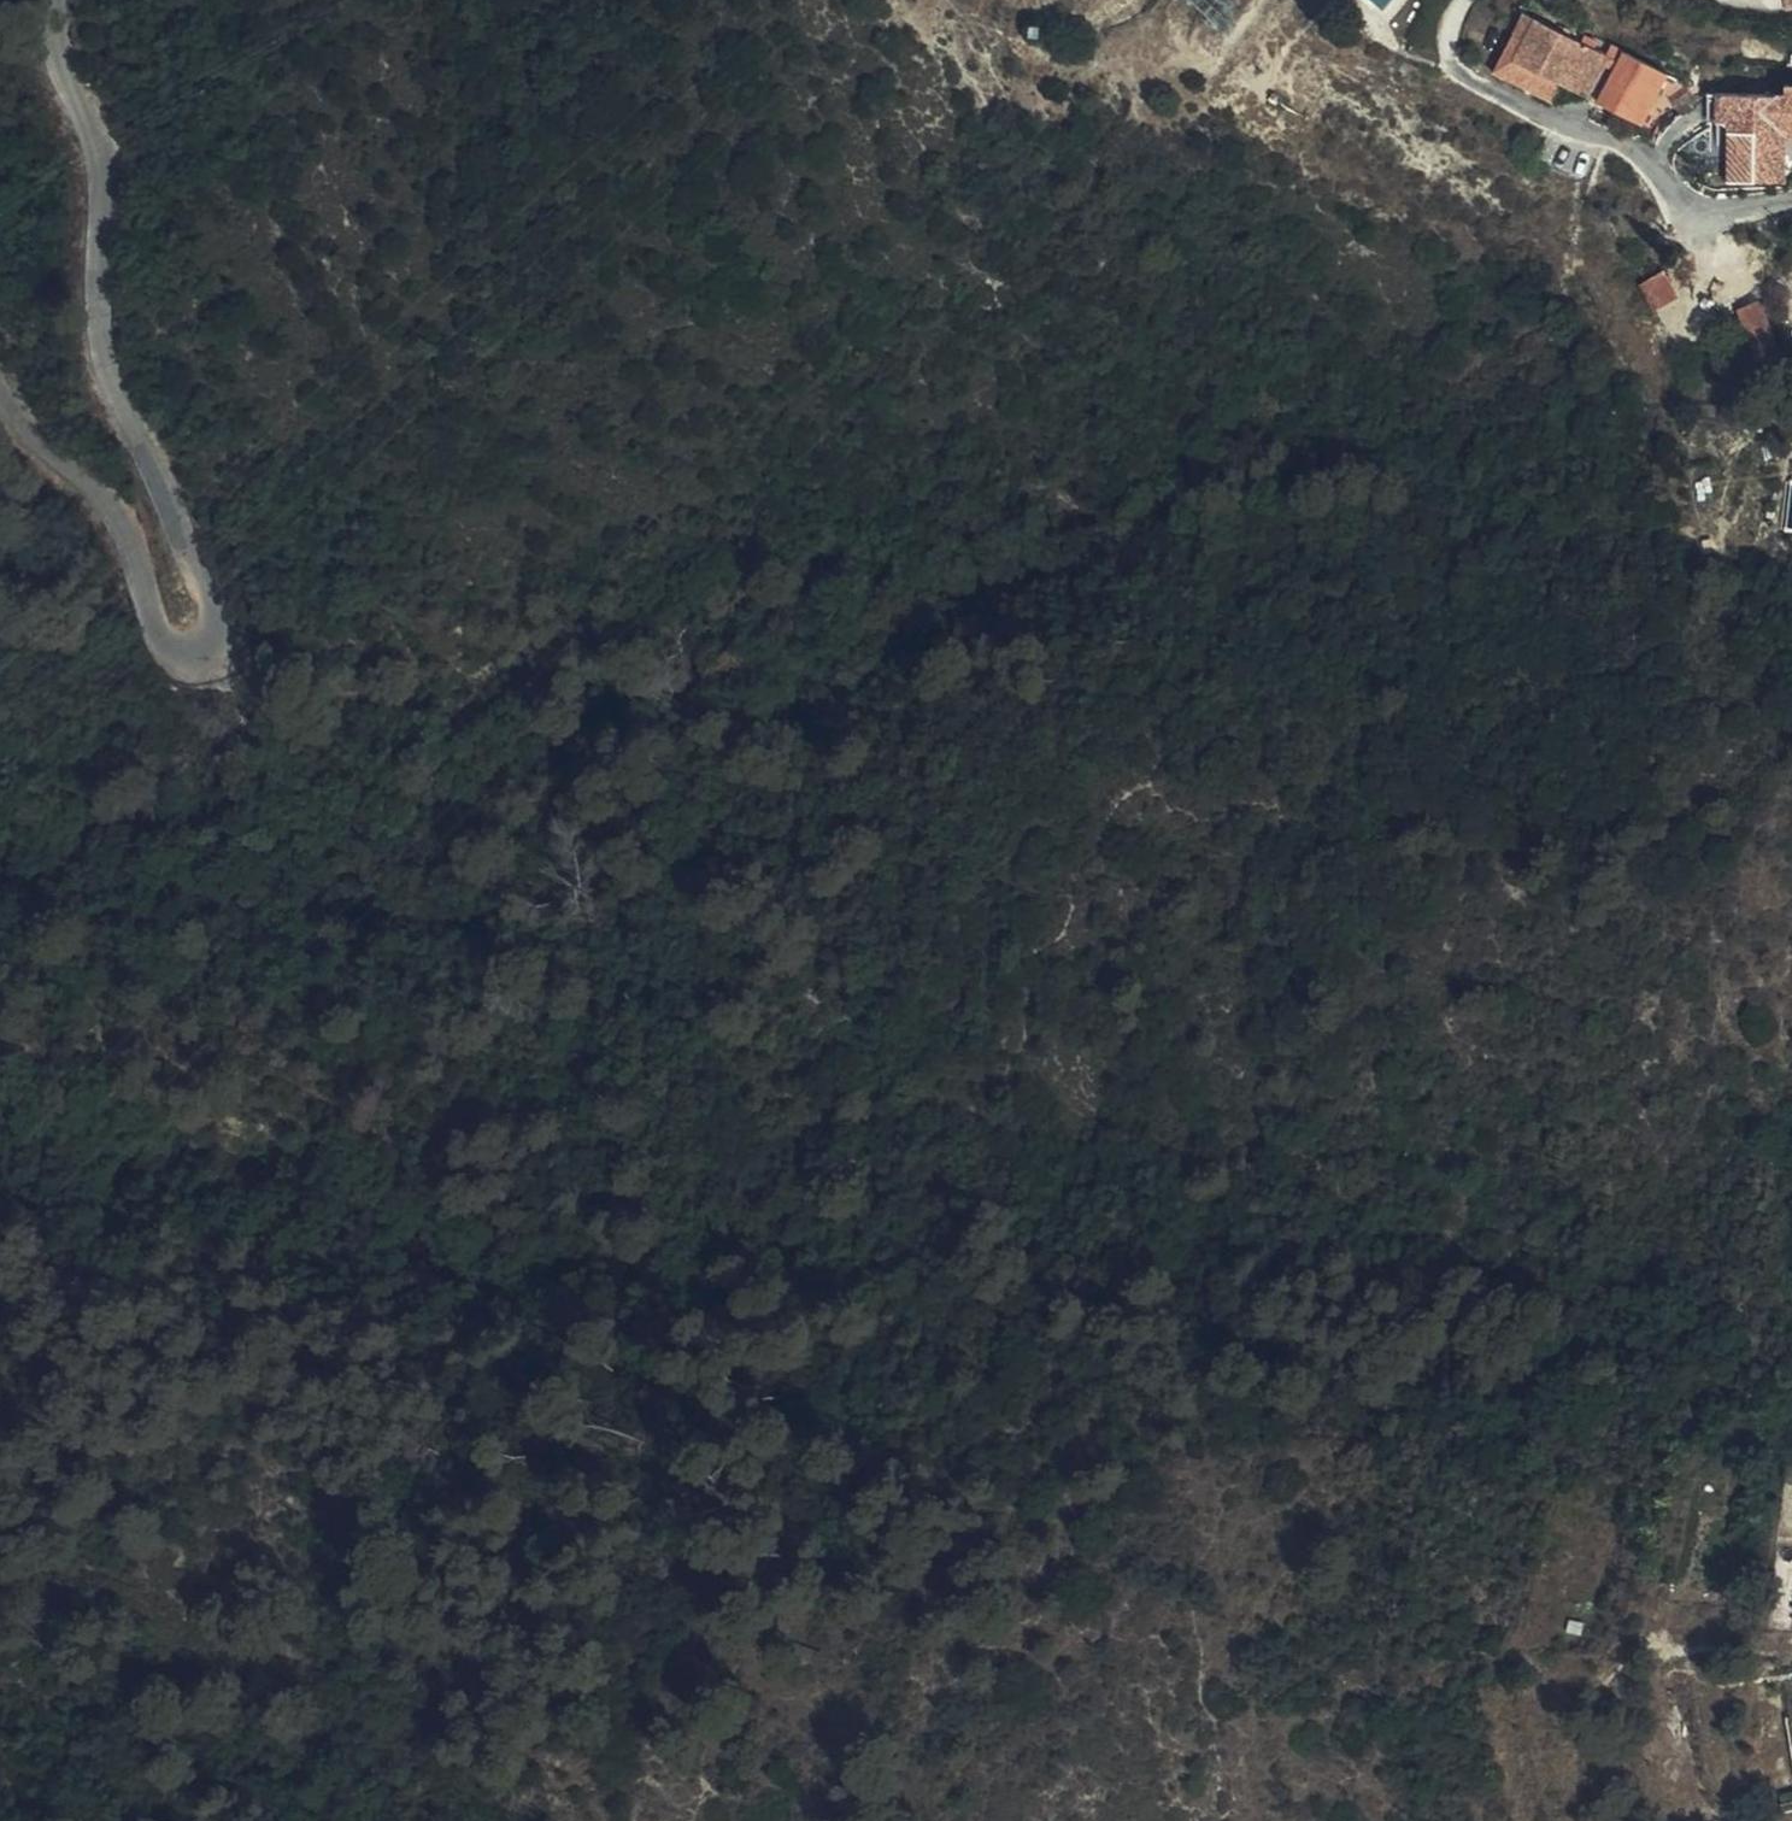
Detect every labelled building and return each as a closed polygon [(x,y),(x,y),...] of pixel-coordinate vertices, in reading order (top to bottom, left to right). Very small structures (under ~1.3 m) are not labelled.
[(1527,16),(1506,56),(1564,88),(1566,89),(1569,82),(1592,94),(1609,61),(1527,16)] [(1564,88),(1506,56),(1495,75),(1553,107),(1564,88)] [(1651,132),(1675,90),(1667,84),(1668,82),(1635,64),(1628,74),(1620,71),(1601,105),(1651,132)] [(1731,100),(1730,110),(1722,114),(1722,144),(1734,145),(1735,190),(1791,188),(1791,144),(1791,91),(1789,91),(1789,100),(1731,100)] [(1730,110),(1731,100),(1721,102),(1722,114),(1730,110)] [(1688,301),(1675,274),(1649,286),(1661,314),(1688,301)] [(1791,371),(1769,303),(1745,310),(1758,352),(1762,350),(1771,379),(1791,371)]
